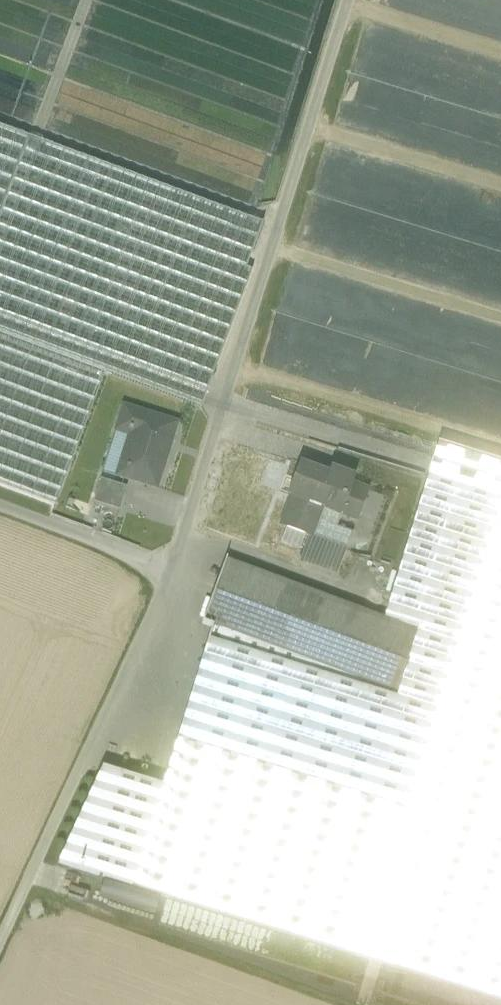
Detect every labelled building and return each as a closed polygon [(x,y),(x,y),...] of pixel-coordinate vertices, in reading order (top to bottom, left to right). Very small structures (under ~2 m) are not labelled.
[(0,128),(0,334),(105,373),(104,374),(200,410),(251,273),(245,270),(262,225),(0,128)] [(55,507),(104,374),(105,373),(0,334),(0,486),(55,507)] [(176,424),(123,407),(115,432),(129,436),(116,477),(156,490),(176,424)] [(162,787),(102,768),(58,865),(500,1001),(500,464),(438,444),(383,621),(413,633),(391,694),(211,628),(162,787)] [(327,476),(298,466),(287,495),(291,497),(279,527),(291,532),(310,539),(321,508),(341,515),(343,508),(359,513),(368,492),(352,486),(354,480),(329,471),(327,476)] [(126,489),(100,480),(93,503),(119,512),(126,489)] [(321,508),(310,539),(346,552),(354,531),(337,525),(341,515),(321,508)] [(287,543),(306,550),(310,539),(291,532),(287,543)] [(346,552),(310,539),(306,550),(303,557),(339,571),(346,552)] [(383,621),(225,563),(202,625),(211,628),(391,694),(413,633),(383,621)]
